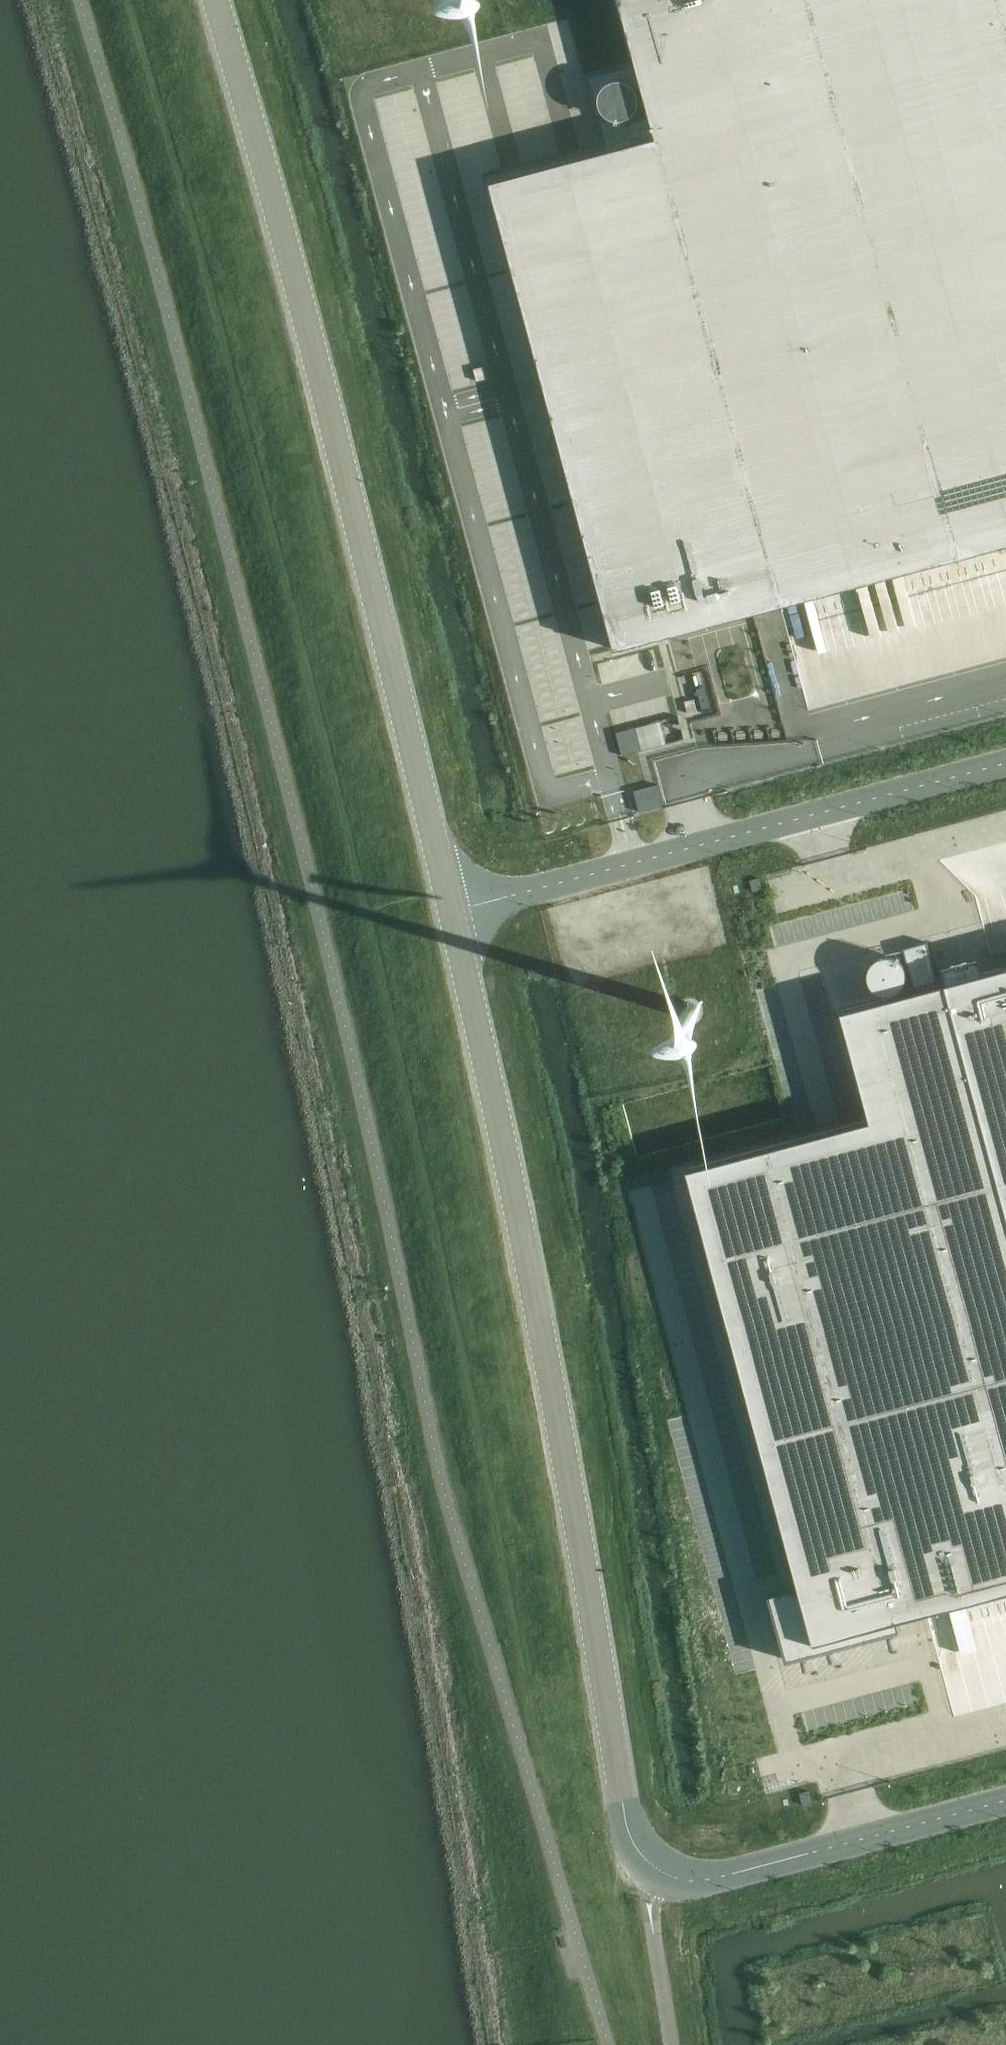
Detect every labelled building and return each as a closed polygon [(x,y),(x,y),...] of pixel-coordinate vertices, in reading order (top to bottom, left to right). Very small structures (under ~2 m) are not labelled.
[(490,181),(615,650),(1005,546),(1005,0),(619,0),(624,17),(650,117),(626,124),(631,142),(631,144),(630,144),(588,155),(532,170),(490,181)] [(623,121),(629,119),(635,114),(638,108),(639,101),(638,94),(635,88),(629,83),(623,81),(617,81),(611,82),(605,86),(601,91),(599,97),(598,103),(600,110),(604,115),(609,119),(616,121),(623,121)] [(687,1168),(749,1400),(799,1587),(770,1594),(787,1659),(807,1654),(837,1646),(862,1640),(900,1629),(897,1620),(924,1613),(1005,1591),(1005,966),(983,972),(979,959),(969,961),(953,965),(942,969),(945,983),(938,984),(927,942),(903,948),(914,991),(841,1010),(851,1047),(870,1119),(776,1144),(687,1168)] [(894,992),(900,989),(904,984),(906,979),(906,972),(904,966),(900,961),(895,958),(889,956),(883,957),(877,959),(872,963),(869,968),(868,975),(869,981),(872,986),(876,991),(882,993),(888,994),(894,992)]
